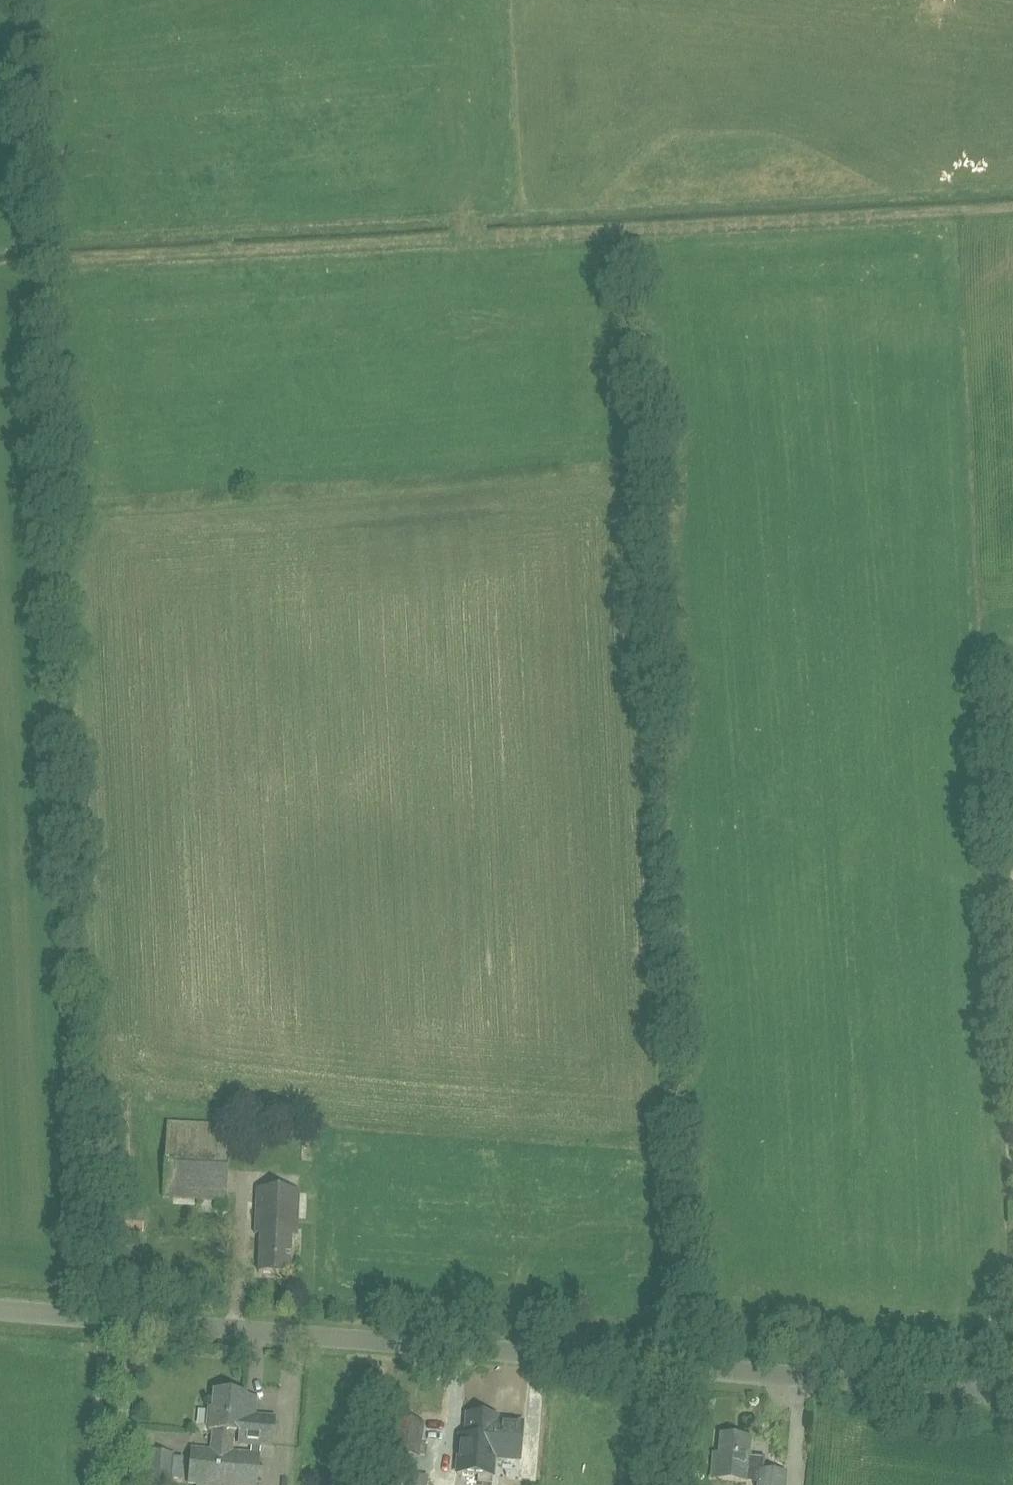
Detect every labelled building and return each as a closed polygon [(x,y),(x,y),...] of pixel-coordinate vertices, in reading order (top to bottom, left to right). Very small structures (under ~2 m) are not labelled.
[(208,1242),(246,1244),(266,1246),(280,1247),(281,1243),(282,1224),(282,1218),(294,1219),(296,1199),(284,1198),(270,1197),(271,1182),(243,1180),(242,1192),(227,1191),(226,1204),(210,1203),(210,1210),(210,1211),(208,1236),(208,1242)] [(240,1396),(215,1393),(213,1410),(209,1410),(208,1430),(214,1431),(212,1452),(191,1450),(188,1483),(196,1484),(195,1484),(256,1484),(258,1456),(230,1453),(232,1433),(237,1433),(236,1447),(272,1450),(276,1416),(256,1415),(258,1398),(247,1397),(247,1394),(240,1396)] [(519,1460),(522,1423),(496,1421),(496,1417),(467,1415),(465,1448),(493,1451),(492,1458),(519,1460)] [(392,1450),(382,1448),(379,1463),(383,1465),(378,1484),(396,1484),(403,1453),(418,1456),(423,1423),(393,1419),(390,1442),(394,1442),(392,1450)] [(785,1473),(760,1471),(759,1473),(752,1472),(752,1468),(753,1458),(748,1457),(749,1439),(722,1436),(720,1463),(714,1463),(713,1479),(746,1481),(759,1482),(759,1484),(784,1484),(785,1473)] [(172,1453),(148,1451),(146,1484),(170,1484),(172,1453)]
